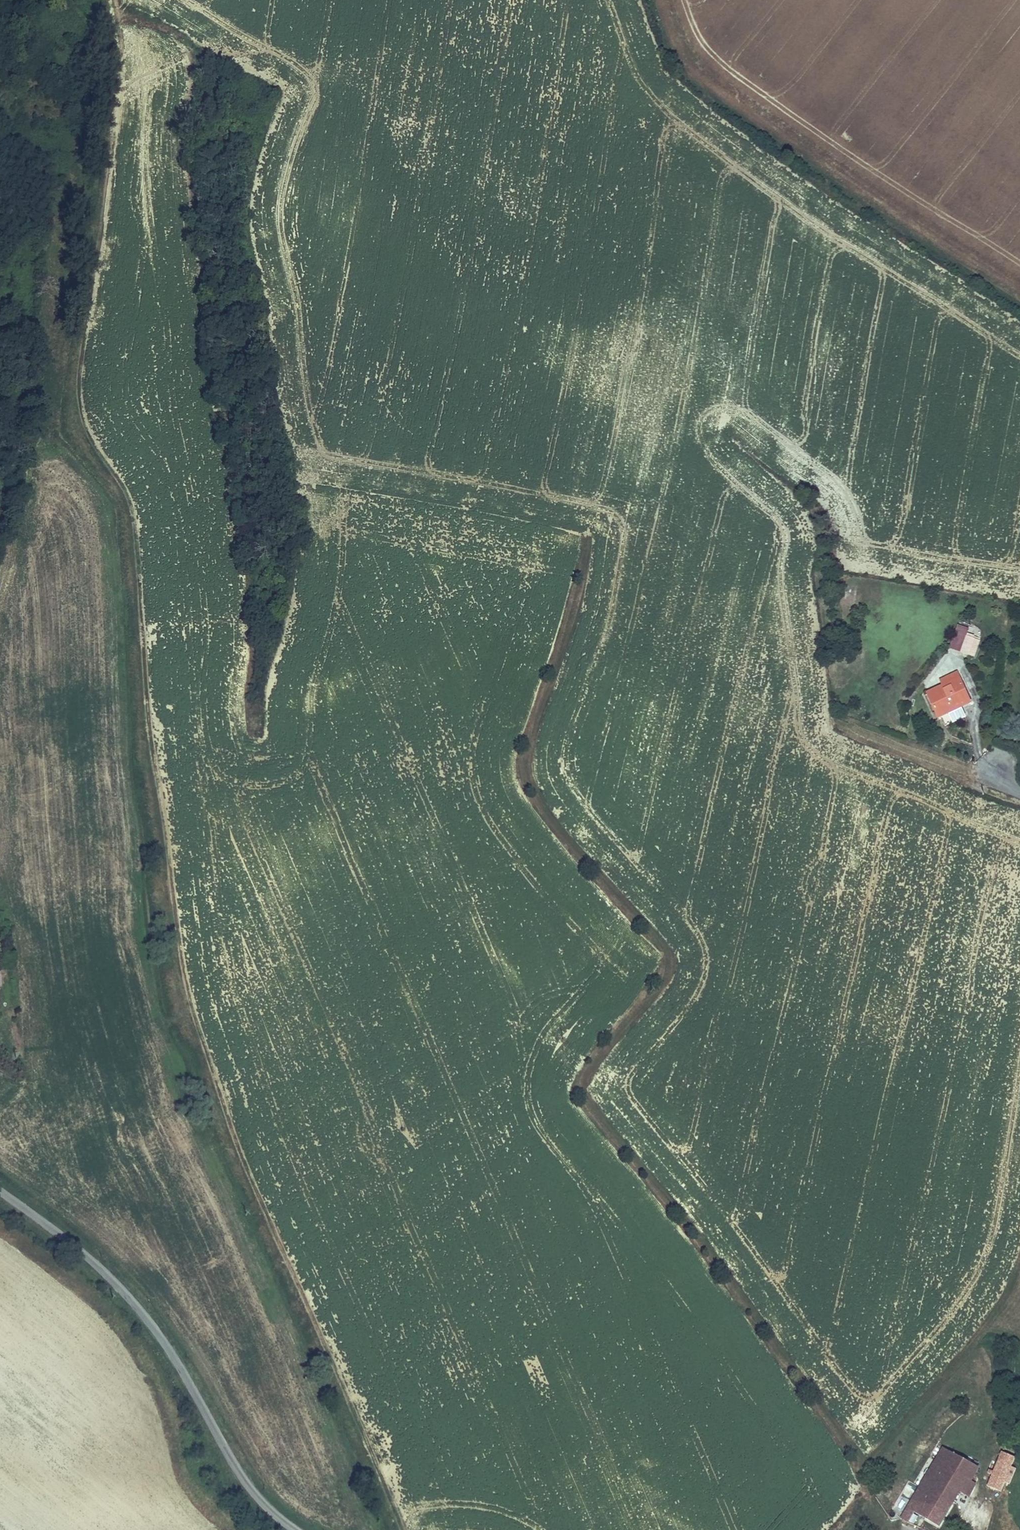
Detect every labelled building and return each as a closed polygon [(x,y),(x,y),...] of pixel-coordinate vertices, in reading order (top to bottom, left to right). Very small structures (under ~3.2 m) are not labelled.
[(972,655),(977,640),(969,638),(964,652),(972,655)] [(978,657),(983,643),(977,640),(972,655),(978,657)] [(946,686),(962,678),(960,673),(943,681),(946,686)] [(972,700),(962,678),(946,686),(930,693),(940,715),(950,710),(972,700)] [(969,718),(964,708),(974,704),(972,700),(950,710),(952,714),(957,724),(969,718)] [(973,1467),(943,1449),(935,1462),(965,1480),(973,1467)] [(935,1462),(898,1524),(904,1528),(913,1513),(938,1529),(959,1494),(968,1499),(976,1486),(965,1480),(935,1462)] [(1010,1472),(1009,1473),(998,1467),(992,1476),(1005,1485),(1008,1480),(1012,1482),(1016,1475),(1010,1472)] [(896,1509),(903,1513),(915,1486),(907,1483),(896,1509)]
